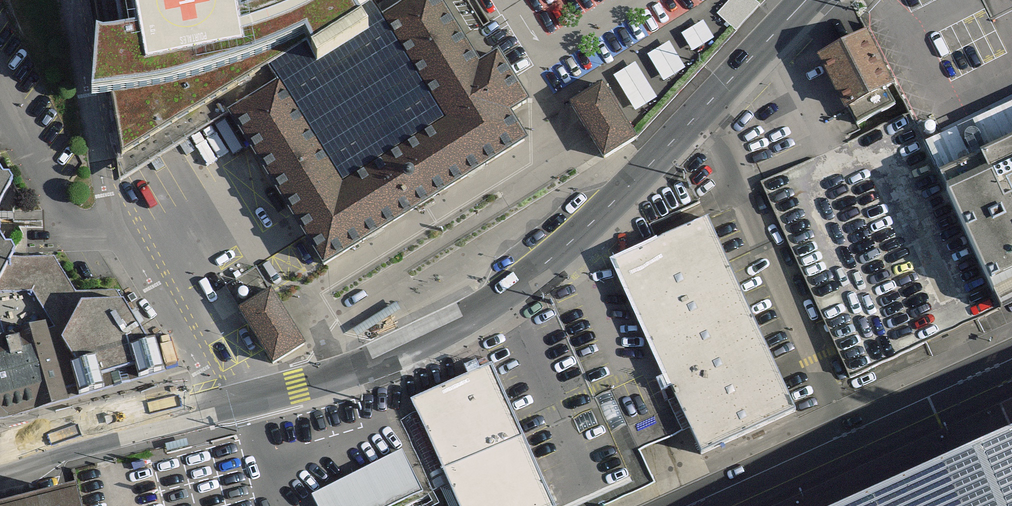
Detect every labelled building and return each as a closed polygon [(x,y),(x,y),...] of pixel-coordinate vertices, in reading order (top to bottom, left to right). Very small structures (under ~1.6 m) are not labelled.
[(116,39),(97,42),(92,107),(114,104),(122,156),(117,163),(121,180),(225,117),(324,271),(427,207),(530,144),(512,116),(530,105),(498,56),(482,65),(439,0),(413,0),(381,19),(374,7),(382,0),(112,0),(116,39)] [(722,8),(743,27),(767,2),(766,0),(730,0),(722,8)] [(1004,317),(1011,313),(1011,0),(861,0),(860,3),(887,60),(908,112),(1004,317)] [(689,26),(698,47),(721,36),(712,16),(689,26)] [(859,29),(811,61),(846,112),(894,79),(859,29)] [(671,78),(694,64),(676,36),(653,50),(671,78)] [(642,56),(619,71),(643,107),(666,93),(642,56)] [(637,142),(602,87),(570,107),(602,162),(637,142)] [(761,180),(850,375),(1004,317),(908,112),(761,180)] [(14,186),(10,178),(3,177),(0,172),(0,212),(14,186)] [(689,435),(697,455),(793,410),(705,220),(611,264),(660,372),(689,435)] [(13,259),(0,240),(0,283),(13,259)] [(0,283),(0,298),(39,303),(50,323),(80,298),(55,258),(13,259),(0,283)] [(272,292),(239,313),(273,368),(305,348),(272,292)] [(91,315),(73,353),(91,401),(173,375),(137,313),(91,315)] [(0,351),(0,431),(75,409),(53,335),(0,351)] [(489,365),(408,400),(438,472),(520,435),(489,365)] [(448,493),(453,505),(604,505),(653,484),(641,457),(689,435),(660,372),(520,435),(438,472),(448,493)] [(863,505),(1011,505),(1011,442),(863,505)] [(311,496),(317,505),(393,505),(422,491),(400,449),(311,496)] [(0,496),(0,505),(79,505),(73,477),(0,496)]
